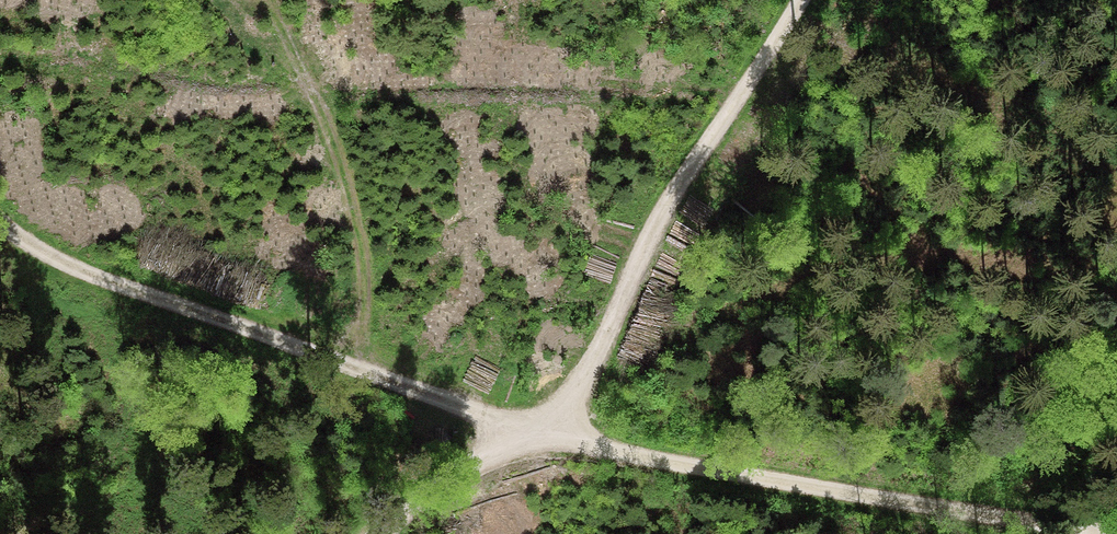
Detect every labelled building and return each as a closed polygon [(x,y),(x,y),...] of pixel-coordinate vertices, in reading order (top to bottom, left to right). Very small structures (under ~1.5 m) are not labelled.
[(424,437),(414,437),(414,452),(424,453),(424,437)]
